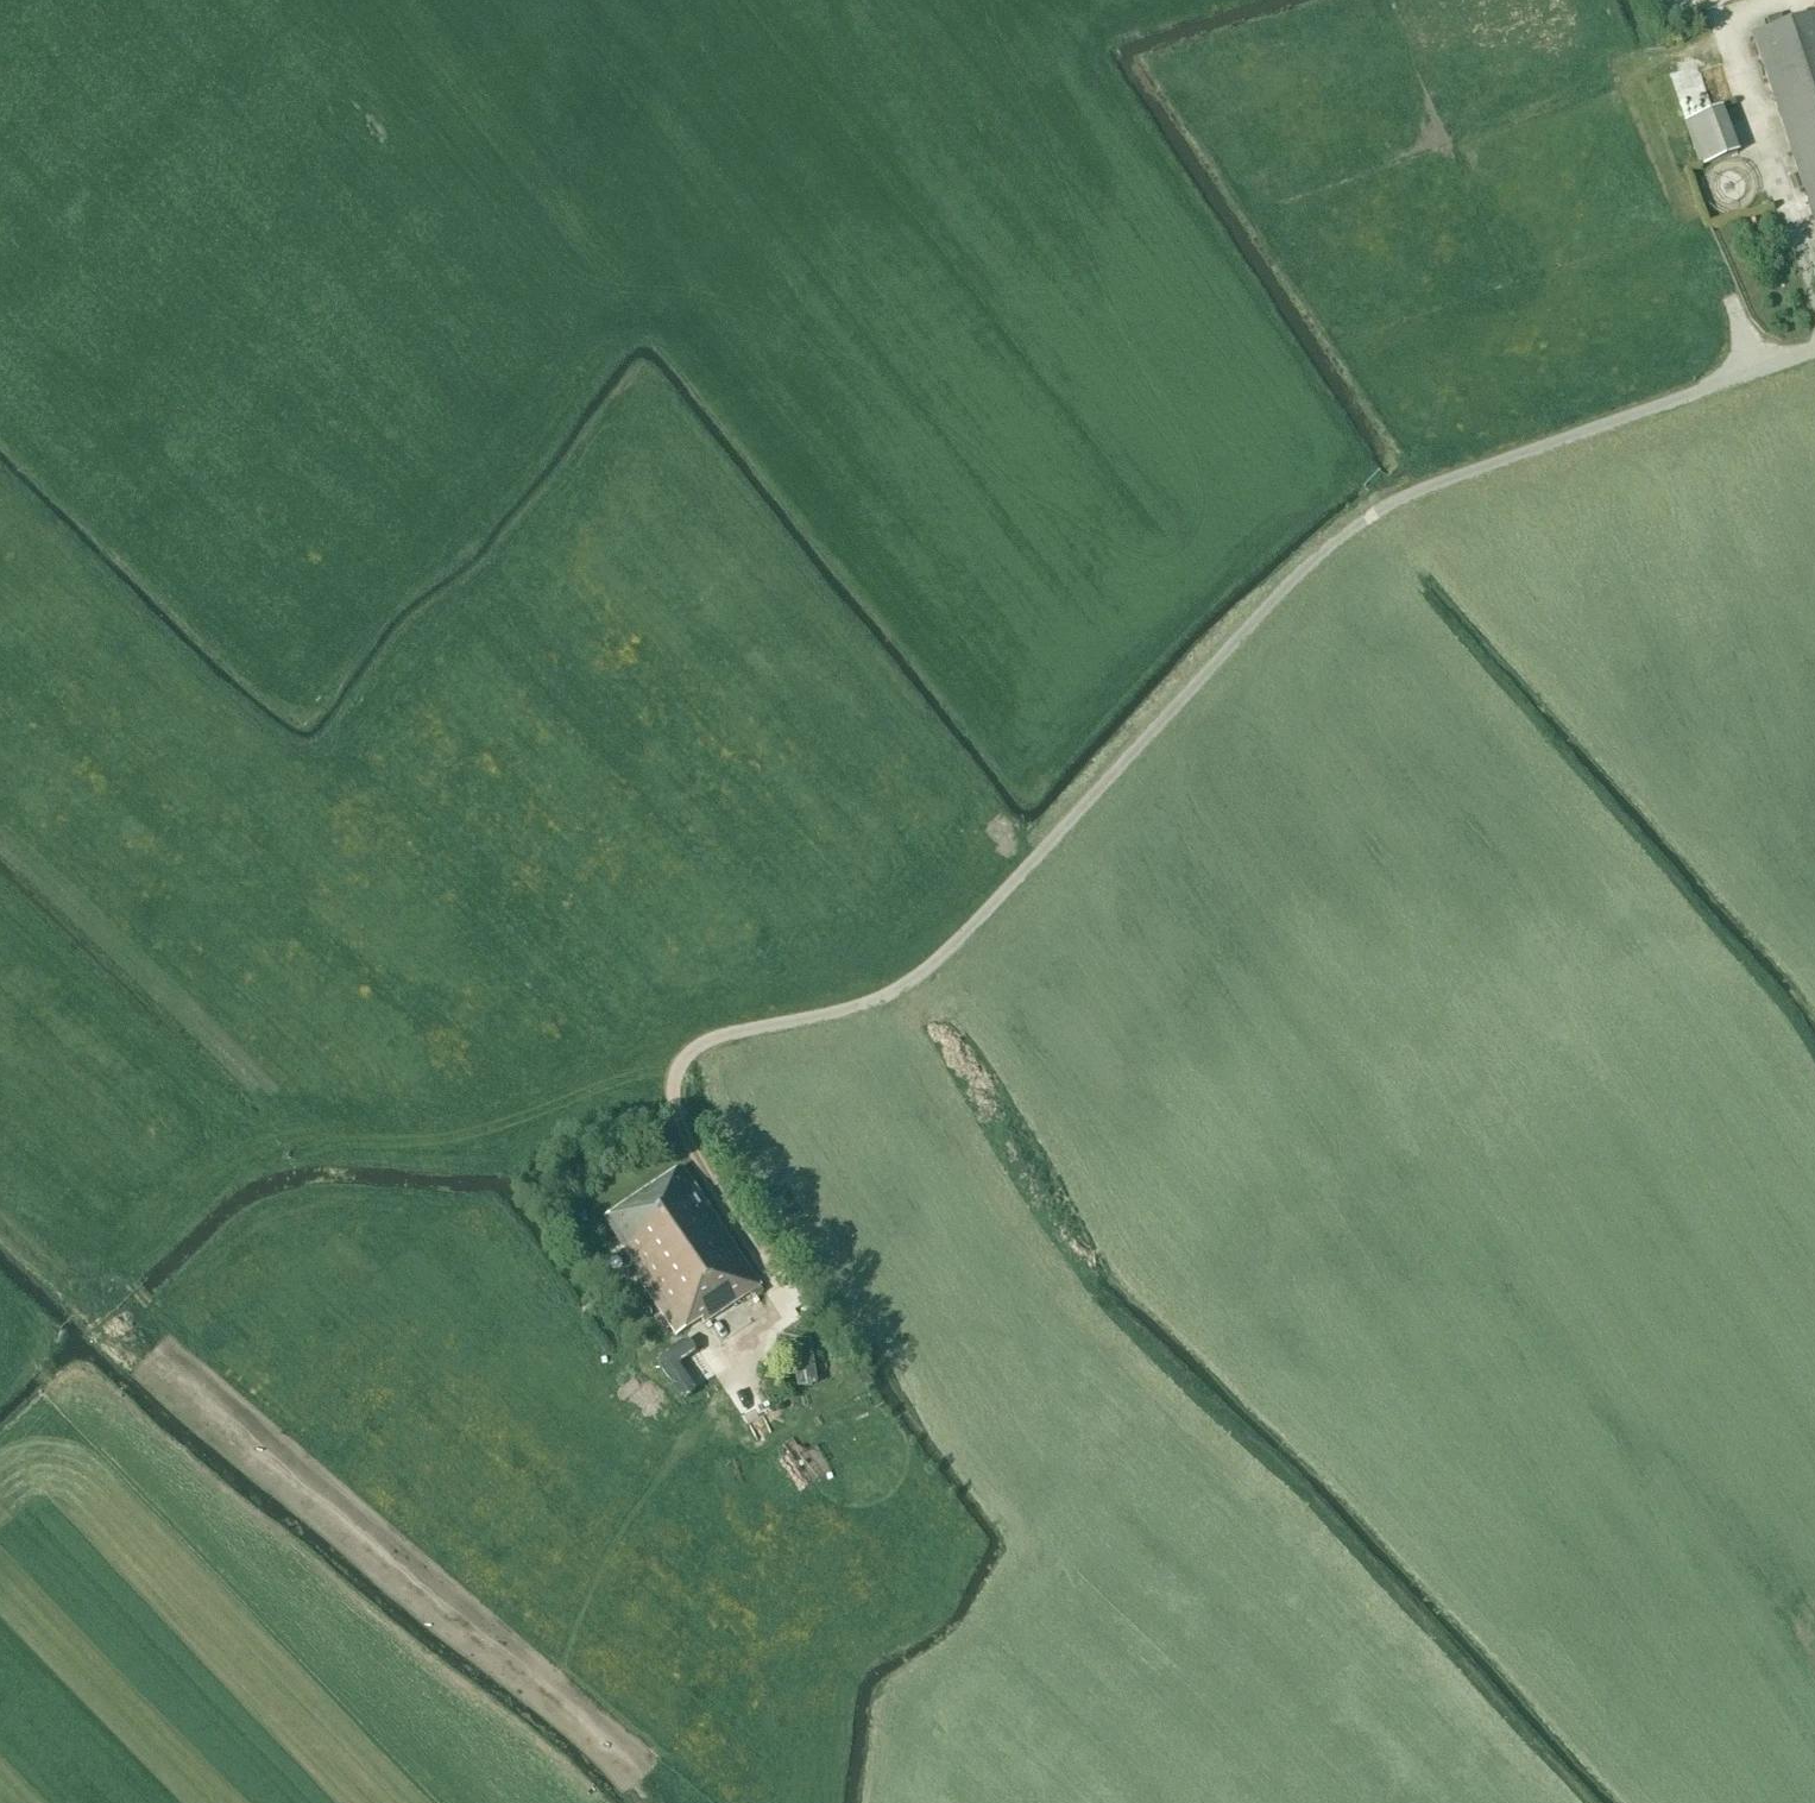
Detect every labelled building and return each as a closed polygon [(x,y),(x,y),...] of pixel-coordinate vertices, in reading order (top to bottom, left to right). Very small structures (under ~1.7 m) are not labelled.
[(1663,13),(1690,8),(1688,0),(1661,0),(1663,13)] [(1753,37),(1814,220),(1814,16),(1753,37)] [(1739,153),(1723,108),(1685,122),(1701,166),(1739,153)] [(699,1319),(702,1323),(759,1286),(681,1168),(604,1219),(678,1332),(699,1319)] [(698,1352),(689,1338),(658,1359),(684,1399),(685,1398),(688,1398),(695,1393),(696,1391),(698,1390),(681,1364),(698,1352)] [(898,1385),(886,1390),(895,1411),(906,1406),(898,1385)]
